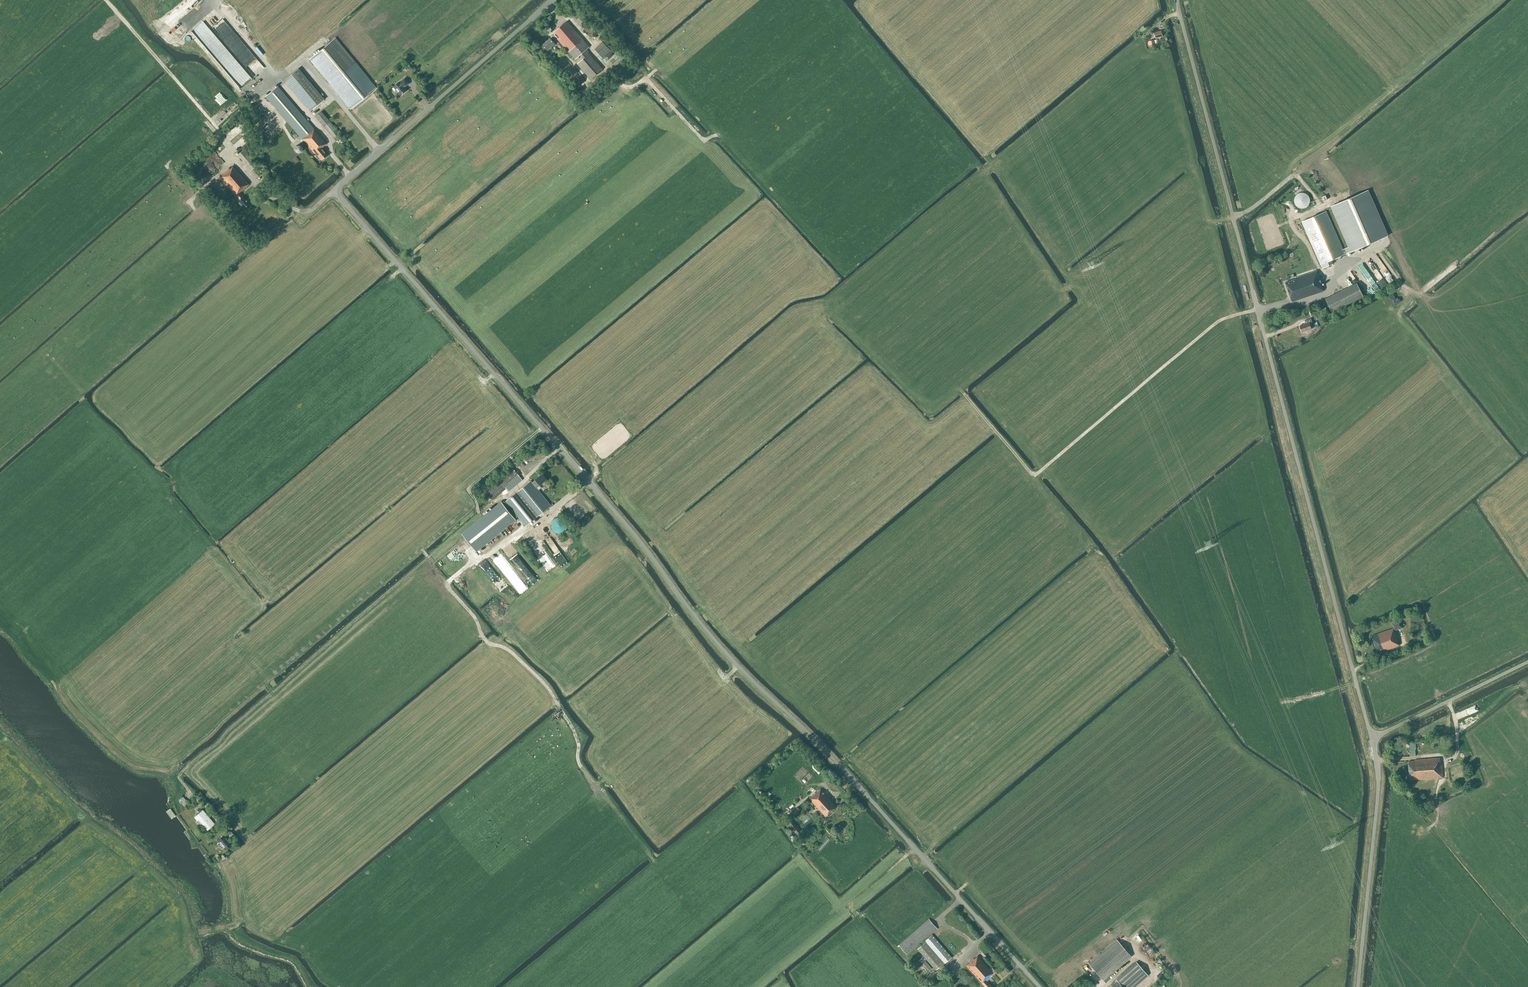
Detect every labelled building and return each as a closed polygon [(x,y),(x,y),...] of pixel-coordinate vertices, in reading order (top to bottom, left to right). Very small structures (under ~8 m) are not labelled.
[(592,26),(590,24),(583,15),(575,21),(583,30),(584,29),(589,35),(591,34),(593,36),(598,31),(596,29),(597,28),(594,25),(592,26)] [(589,47),(567,21),(552,34),(554,36),(550,39),(550,38),(542,45),(547,50),(554,44),(553,42),(557,39),(575,60),(582,54),(585,57),(577,64),(590,80),(603,69),(589,54),(587,49),(589,47)] [(206,43),(207,44),(216,39),(212,33),(202,39),(205,43),(206,43)] [(376,88),(334,39),(310,59),(326,78),(325,79),(350,109),(376,88)] [(603,42),(595,50),(603,59),(612,51),(603,42)] [(230,76),(255,54),(250,48),(225,71),(230,76)] [(216,59),(220,66),(224,64),(220,56),(216,59)] [(284,80),(310,111),(324,99),(298,68),(284,80)] [(393,87),(400,95),(406,90),(404,88),(409,83),(405,78),(400,82),(399,82),(393,87)] [(278,87),(265,97),(314,154),(315,154),(321,161),(327,156),(320,149),(326,144),(278,87)] [(333,138),(336,141),(340,138),(338,135),(339,133),(321,112),(315,117),(333,139),(333,138)] [(236,156),(249,171),(257,164),(244,149),(236,156)] [(249,185),(233,167),(229,169),(219,178),(238,200),(237,201),(243,209),(249,204),(242,197),(239,193),(249,185)] [(260,175),(255,168),(251,171),(256,178),(260,175)] [(1342,249),(1344,254),(1351,251),(1388,236),(1367,190),(1331,206),(1349,246),(1342,249)] [(1304,192),(1302,192),(1301,192),(1299,193),(1298,193),(1297,194),(1296,195),(1295,197),(1294,199),(1294,200),(1294,202),(1294,203),(1294,204),(1295,205),(1296,206),(1297,207),(1298,208),(1300,209),(1301,209),(1303,209),(1305,209),(1306,208),(1308,207),(1309,206),(1310,204),(1310,203),(1311,201),(1310,200),(1310,199),(1310,197),(1309,196),(1309,195),(1307,194),(1306,193),(1305,193),(1304,192)] [(1286,282),(1292,302),(1323,292),(1321,286),(1322,286),(1320,280),(1335,276),(1333,271),(1335,271),(1332,261),(1345,255),(1344,254),(1342,249),(1326,212),(1302,222),(1321,265),(1316,267),(1315,265),(1293,272),(1295,280),(1286,282)] [(1364,261),(1376,278),(1388,270),(1376,253),(1364,261)] [(1325,299),(1331,313),(1363,297),(1356,284),(1325,299)] [(1300,326),(1302,332),(1307,331),(1308,334),(1312,332),(1311,329),(1312,329),(1311,326),(1313,325),(1311,319),(1304,321),(1305,324),(1300,326)] [(512,468),(498,480),(506,489),(507,488),(509,491),(522,480),(512,468)] [(539,485),(546,480),(542,474),(535,480),(532,483),(530,481),(516,493),(536,517),(550,505),(536,488),(539,485)] [(484,491),(490,499),(492,500),(506,489),(498,480),(484,491)] [(504,503),(509,508),(511,511),(512,510),(518,517),(526,526),(536,517),(516,493),(504,503)] [(511,511),(509,508),(504,503),(489,515),(488,514),(468,530),(482,547),(518,517),(512,510),(511,511)] [(551,523),(551,526),(551,528),(552,530),(554,532),(556,533),(559,534),(561,533),(564,532),(565,530),(567,528),(567,526),(567,523),(565,521),(564,519),(561,518),(559,518),(556,518),(554,519),(552,521),(551,523)] [(567,562),(552,536),(546,540),(561,566),(567,562)] [(507,586),(490,561),(482,567),(499,591),(507,586)] [(512,584),(520,579),(513,567),(505,572),(512,584)] [(1384,650),(1394,647),(1399,645),(1397,641),(1398,640),(1394,630),(1403,627),(1400,619),(1392,622),(1394,628),(1371,636),(1377,652),(1384,649),(1384,650)] [(1440,763),(1440,758),(1415,760),(1415,761),(1408,761),(1410,779),(1419,778),(1419,779),(1443,777),(1441,763),(1440,763)] [(825,816),(836,806),(820,789),(809,799),(825,816)] [(185,806),(188,802),(182,796),(179,800),(185,806)] [(202,810),(197,814),(194,816),(206,830),(214,823),(202,810)] [(790,826),(798,835),(801,832),(789,817),(783,822),(787,828),(790,826)] [(230,843),(219,830),(211,837),(214,840),(212,841),(218,848),(220,847),(222,850),(230,843)] [(937,929),(928,919),(899,946),(907,955),(937,929)] [(925,940),(944,963),(951,957),(931,935),(925,940)] [(1131,957),(1117,940),(1089,964),(1104,981),(1131,957)] [(935,970),(942,964),(924,943),(917,950),(935,970)] [(978,956),(974,959),(974,958),(966,965),(985,986),(992,986),(990,984),(989,985),(985,981),(993,973),(978,956)] [(1135,964),(1116,980),(1117,982),(1122,986),(1132,986),(1145,975),(1135,964)] [(1089,986),(1090,986),(1095,983),(1090,978),(1085,982),(1089,986)]
